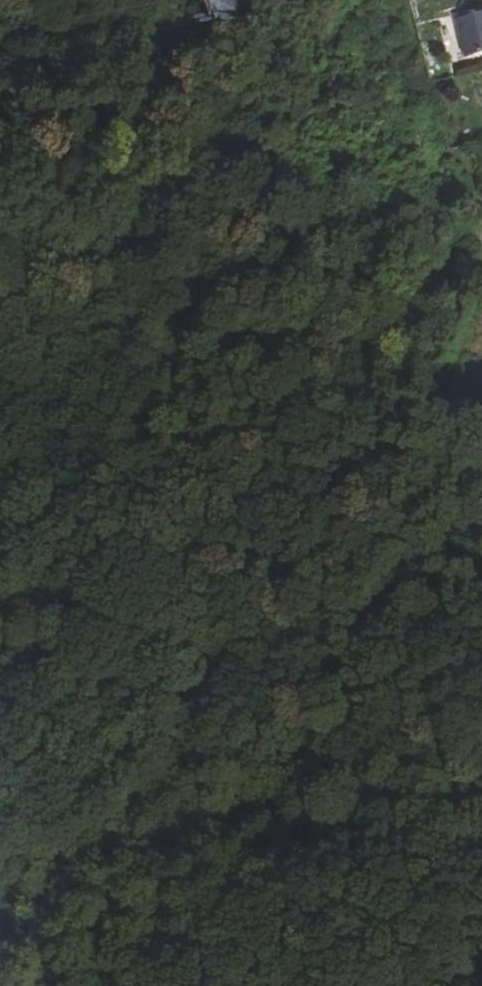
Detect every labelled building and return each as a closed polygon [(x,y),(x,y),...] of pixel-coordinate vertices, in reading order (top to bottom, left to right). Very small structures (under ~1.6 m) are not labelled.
[(477,57),(481,56),(481,14),(468,18),(477,57)]
